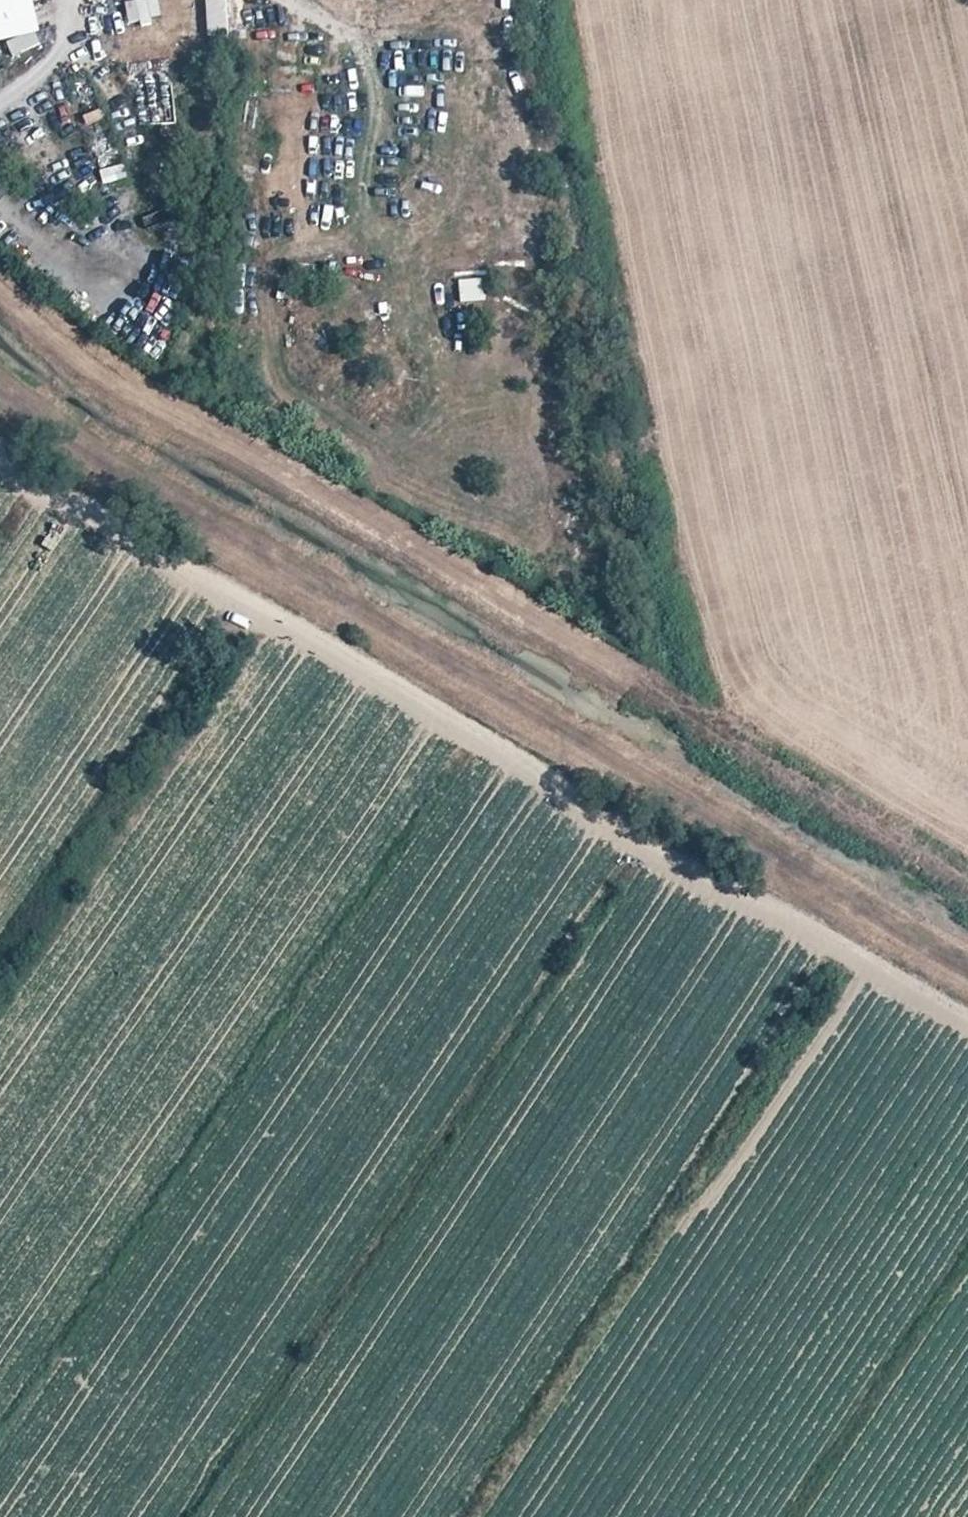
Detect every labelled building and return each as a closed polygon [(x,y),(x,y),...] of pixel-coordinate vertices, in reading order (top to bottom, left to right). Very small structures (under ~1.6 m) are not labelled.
[(40,32),(34,0),(0,0),(0,41),(40,32)] [(128,23),(150,21),(148,0),(132,0),(127,0),(128,23)] [(246,31),(244,0),(206,0),(207,33),(246,31)] [(123,165),(100,170),(103,183),(125,178),(123,165)] [(482,276),(458,278),(459,301),(484,299),(482,276)]
